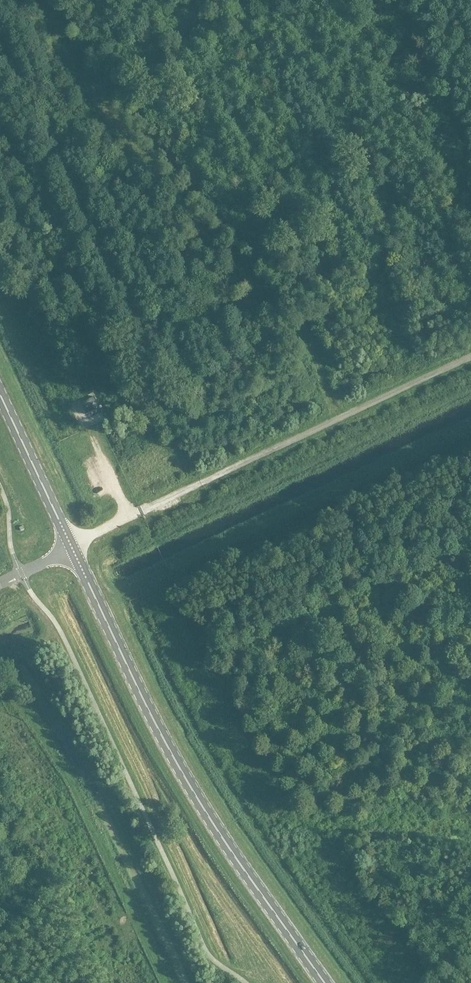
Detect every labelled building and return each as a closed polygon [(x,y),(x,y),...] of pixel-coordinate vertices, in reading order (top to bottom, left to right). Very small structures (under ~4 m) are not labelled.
[(94,397),(81,403),(86,414),(99,408),(94,397)]
